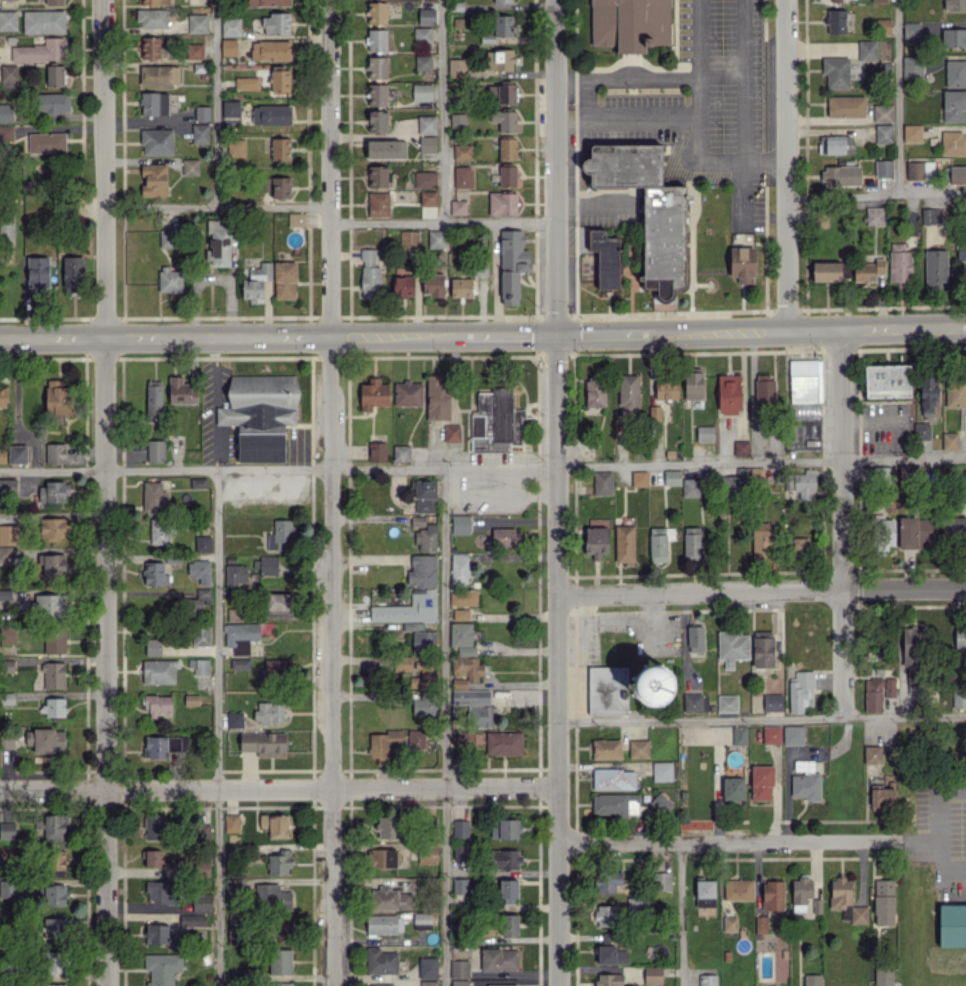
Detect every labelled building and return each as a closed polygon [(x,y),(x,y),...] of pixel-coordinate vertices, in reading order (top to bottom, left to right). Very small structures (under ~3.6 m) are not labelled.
[(591,46),(616,46),(617,53),(645,53),(645,45),(671,45),(670,0),(591,0),(591,46)] [(943,10),(965,10),(965,0),(943,0),(943,10)] [(368,24),(386,24),(386,2),(368,2),(368,24)] [(167,8),(138,9),(138,28),(168,27),(167,8)] [(435,24),(436,9),(418,8),(418,24),(435,24)] [(846,9),(827,10),(828,34),(846,33),(846,9)] [(16,10),(0,11),(0,30),(17,30),(16,10)] [(23,11),(23,33),(65,33),(64,10),(23,11)] [(289,12),(269,13),(269,18),(263,18),(263,35),(289,34),(289,12)] [(187,14),(188,33),(209,32),(208,14),(187,14)] [(513,15),(494,15),(494,36),(514,36),(513,15)] [(240,18),(222,18),(222,36),(240,36),(240,18)] [(891,33),(890,18),(878,19),(878,33),(891,33)] [(903,22),(904,43),(922,42),(921,22),(903,22)] [(432,28),(414,27),(413,41),(431,42),(432,28)] [(941,29),(942,47),(965,47),(965,28),(941,29)] [(387,30),(367,30),(367,51),(387,51),(387,30)] [(11,61),(64,60),(63,37),(44,37),(44,45),(11,46),(11,61)] [(159,59),(159,37),(141,37),(141,59),(159,59)] [(237,55),(236,39),(221,39),(222,56),(237,55)] [(877,61),(876,40),(858,41),(859,61),(877,61)] [(291,60),(291,41),(251,41),(251,60),(291,60)] [(203,59),(203,43),(186,44),(186,59),(203,59)] [(513,70),(514,51),(485,50),(484,69),(513,70)] [(387,56),(368,57),(368,79),(387,78),(387,56)] [(431,56),(415,56),(415,70),(431,69),(431,56)] [(923,76),(922,56),(902,57),(903,77),(923,76)] [(849,57),(822,57),(822,74),(826,74),(826,88),(848,88),(849,57)] [(449,59),(449,77),(466,77),(466,59),(449,59)] [(946,60),(946,86),(965,86),(965,60),(946,60)] [(17,65),(1,65),(1,87),(17,87),(17,65)] [(47,87),(64,86),(64,65),(47,65),(47,87)] [(140,85),(179,85),(179,65),(140,66),(140,85)] [(290,91),(289,69),(270,70),(271,92),(290,91)] [(235,77),(235,89),(259,89),(259,77),(235,77)] [(386,84),(368,84),(368,106),(387,105),(386,84)] [(432,84),(413,84),(412,100),(432,100),(432,84)] [(516,104),(516,84),(487,84),(487,104),(516,104)] [(943,90),(943,122),(965,122),(965,90),(943,90)] [(168,92),(142,92),(141,115),(168,116),(168,92)] [(69,93),(37,94),(37,113),(69,112),(69,93)] [(827,116),(864,117),(864,96),(828,96),(827,116)] [(240,100),(222,101),(222,118),(240,118),(240,100)] [(12,123),(13,104),(0,104),(0,123),(12,123)] [(291,105),(252,105),(252,124),(291,125),(291,105)] [(873,122),(892,122),(892,105),(873,105),(873,122)] [(209,120),(209,106),(195,106),(195,120),(209,120)] [(499,132),(516,132),(516,111),(490,110),(490,122),(499,122),(499,132)] [(368,111),(368,132),(388,132),(387,111),(368,111)] [(466,113),(450,114),(450,131),(466,131),(466,113)] [(418,134),(436,134),(436,115),(418,116),(418,134)] [(192,144),(209,144),(209,123),(192,123),(192,144)] [(893,125),(875,124),(875,143),(893,143),(893,125)] [(921,124),(903,125),(904,141),(921,141),(921,124)] [(142,130),(142,155),(173,154),(172,129),(142,130)] [(941,132),(941,155),(965,155),(965,132),(941,132)] [(28,133),(29,153),(66,152),(65,133),(28,133)] [(820,135),(820,154),(854,153),(854,144),(850,144),(849,135),(820,135)] [(436,136),(419,136),(419,152),(437,152),(436,136)] [(271,160),(290,160),(290,138),(272,138),(271,160)] [(516,138),(499,138),(499,159),(516,159),(516,138)] [(245,139),(229,139),(229,157),(245,157),(245,139)] [(405,139),(367,140),(367,159),(406,158),(405,139)] [(471,144),(453,145),(454,160),(472,160),(471,144)] [(642,187),(643,289),(653,289),(654,303),(675,303),(675,289),(685,289),(684,186),(661,186),(661,144),(590,145),(590,159),(582,159),(582,173),(590,173),(590,187),(642,187)] [(198,159),(182,159),(182,175),(199,175),(198,159)] [(875,160),(875,177),(893,177),(892,160),(875,160)] [(906,162),(906,180),(923,179),(923,172),(933,172),(933,161),(906,162)] [(167,196),(166,164),(141,164),(141,177),(142,177),(142,196),(167,196)] [(499,187),(516,186),(516,165),(499,166),(499,187)] [(368,187),(387,187),(387,166),(368,166),(368,187)] [(454,188),(470,187),(470,166),(454,167),(454,188)] [(825,166),(825,186),(860,185),(860,166),(825,166)] [(944,166),(944,183),(965,183),(965,166),(944,166)] [(414,188),(436,188),(436,172),(414,172),(414,188)] [(272,198),(290,198),(290,177),(263,177),(263,192),(272,192),(272,198)] [(437,191),(420,191),(420,206),(436,206),(437,191)] [(389,193),(368,192),(368,216),(389,216),(389,193)] [(517,193),(489,192),(488,214),(516,215),(517,193)] [(466,200),(450,200),(451,215),(466,214),(466,200)] [(884,207),(866,208),(866,225),(884,224),(884,207)] [(921,224),(940,224),(940,208),(921,209),(921,224)] [(288,226),(305,226),(305,213),(288,213),(288,226)] [(231,266),(230,219),(208,219),(209,250),(208,250),(208,266),(231,266)] [(13,221),(0,221),(0,235),(0,240),(14,239),(13,221)] [(178,229),(159,230),(160,248),(178,247),(178,229)] [(619,288),(618,237),(606,238),(606,229),(588,230),(588,248),(597,248),(598,288),(619,288)] [(418,248),(419,231),(400,230),(400,248),(418,248)] [(442,230),(428,230),(428,248),(443,248),(442,230)] [(523,230),(500,230),(501,305),(519,305),(519,272),(530,272),(529,249),(523,249),(523,230)] [(956,242),(957,261),(965,261),(965,242),(956,242)] [(889,281),(911,282),(911,251),(904,251),(904,243),(890,243),(889,281)] [(755,247),(730,247),(730,277),(738,277),(738,283),(755,283),(755,247)] [(375,249),(360,249),(362,298),(380,297),(379,266),(376,266),(375,249)] [(925,289),(940,289),(940,282),(947,282),(947,249),(925,250),(925,289)] [(49,257),(27,256),(27,290),(48,290),(49,257)] [(83,257),(63,256),(63,292),(82,293),(83,257)] [(875,263),(853,264),(854,283),(876,283),(876,274),(885,274),(885,258),(875,258),(875,263)] [(274,262),(274,299),(296,299),(296,261),(274,262)] [(813,281),(841,281),(841,262),(813,261),(813,281)] [(243,301),(263,301),(263,280),(272,280),(272,262),(259,262),(259,268),(249,268),(249,279),(242,280),(243,301)] [(182,292),(182,270),(169,271),(169,266),(159,266),(159,292),(182,292)] [(443,296),(444,274),(423,274),(423,296),(443,296)] [(393,296),(413,297),(414,276),(394,276),(393,296)] [(472,278),(451,278),(451,297),(472,297),(472,278)] [(821,403),(821,360),(790,360),(790,403),(821,403)] [(910,396),(909,364),(865,366),(865,397),(910,396)] [(703,399),(703,372),(684,371),(684,399),(703,399)] [(284,462),(284,424),(297,424),(297,375),(229,375),(229,407),(216,407),(216,425),(238,425),(238,462),(284,462)] [(450,419),(449,380),(441,381),(440,375),(426,375),(427,420),(450,419)] [(587,407),(606,406),(605,375),(585,376),(587,407)] [(618,375),(619,411),(639,411),(638,375),(618,375)] [(740,375),(718,375),(718,414),(740,414),(740,375)] [(755,403),(774,403),(775,375),(755,375),(755,403)] [(197,403),(197,383),(182,384),(182,376),(168,376),(169,403),(197,403)] [(965,407),(965,377),(946,376),(946,407),(965,407)] [(360,384),(360,410),(372,410),(372,406),(388,406),(388,383),(380,383),(379,377),(368,377),(368,383),(360,384)] [(920,416),(933,415),(932,399),(938,398),(937,377),(920,377),(920,416)] [(63,379),(46,380),(46,415),(72,414),(71,386),(63,386),(63,379)] [(162,380),(146,380),(147,421),(163,421),(162,380)] [(677,399),(678,380),(656,380),(655,398),(677,399)] [(422,405),(422,382),(394,382),(394,406),(422,405)] [(477,392),(477,413),(470,413),(471,452),(510,452),(510,445),(521,445),(521,417),(525,417),(525,408),(513,408),(513,387),(491,387),(491,392),(477,392)] [(929,423),(914,423),(913,439),(929,440),(929,423)] [(460,425),(444,425),(444,442),(460,442),(460,425)] [(713,426),(697,425),(696,441),(713,441),(713,426)] [(958,432),(942,433),(942,450),(958,449),(958,432)] [(164,440),(147,440),(147,462),(165,462),(164,440)] [(734,456),(749,456),(749,440),(734,441),(734,456)] [(386,442),(368,442),(368,462),(387,461),(386,442)] [(46,464),(66,463),(66,443),(46,443),(46,464)] [(26,445),(8,445),(9,463),(27,463),(26,445)] [(410,461),(410,445),(393,445),(393,461),(410,461)] [(764,481),(764,467),(745,467),(746,475),(723,476),(724,500),(742,500),(741,482),(764,481)] [(815,491),(815,468),(804,469),(804,474),(785,474),(786,490),(798,490),(798,499),(810,499),(810,491),(815,491)] [(680,470),(664,470),(664,485),(680,485),(680,470)] [(593,495),(612,495),(612,471),(593,472),(593,495)] [(647,486),(647,471),(631,471),(632,486),(647,486)] [(206,477),(190,478),(191,489),(206,488),(206,477)] [(699,497),(699,478),(682,478),(683,497),(699,497)] [(15,494),(14,479),(0,479),(0,494),(15,494)] [(414,480),(414,513),(436,513),(435,480),(414,480)] [(65,502),(65,494),(70,495),(70,481),(46,481),(46,487),(39,487),(39,502),(65,502)] [(166,512),(167,494),(162,494),(162,481),(144,481),(143,511),(166,512)] [(470,515),(451,515),(451,534),(470,535),(470,515)] [(899,549),(921,548),(921,541),(933,541),(933,517),(899,518),(899,549)] [(965,540),(965,517),(941,517),(942,540),(965,540)] [(65,518),(41,518),(41,538),(66,538),(65,518)] [(171,545),(172,519),(151,519),(150,544),(171,545)] [(267,549),(280,549),(280,542),(293,541),(293,519),(274,520),(274,533),(267,533),(267,549)] [(895,519),(876,519),(876,548),(894,548),(895,519)] [(771,523),(752,522),(752,561),(771,561),(771,523)] [(416,551),(436,550),(436,524),(425,524),(425,529),(416,529),(416,551)] [(18,544),(18,525),(0,525),(0,545),(18,544)] [(615,525),(615,562),(634,562),(634,525),(615,525)] [(492,546),(515,545),(514,527),(491,528),(492,546)] [(585,554),(592,553),(592,560),(600,560),(600,554),(608,553),(607,527),(584,527),(585,554)] [(674,527),(649,528),(650,562),(667,562),(666,539),(674,539),(674,527)] [(701,527),(684,527),(683,557),(700,557),(701,527)] [(196,552),(211,551),(210,535),(195,536),(196,552)] [(791,553),(808,554),(808,538),(792,537),(791,553)] [(11,563),(11,547),(0,546),(0,562),(11,563)] [(451,584),(470,583),(469,565),(467,565),(467,553),(451,554),(451,584)] [(65,554),(39,554),(39,563),(43,563),(43,576),(68,576),(69,561),(65,561),(65,554)] [(407,586),(436,587),(436,555),(411,555),(410,571),(408,571),(407,586)] [(278,556),(259,556),(259,574),(277,575),(278,556)] [(199,577),(199,584),(209,585),(210,561),(188,560),(187,577),(199,577)] [(145,585),(171,585),(170,574),(164,575),(163,562),(144,562),(145,585)] [(224,565),(225,588),(248,587),(247,565),(224,565)] [(209,588),(196,589),(197,598),(201,598),(201,604),(209,604),(209,588)] [(369,621),(436,622),(436,589),(425,588),(425,590),(411,590),(410,605),(370,605),(369,621)] [(477,589),(450,589),(450,605),(477,605),(477,589)] [(293,593),(266,592),(266,610),(292,611),(293,593)] [(65,616),(66,595),(36,594),(35,615),(65,616)] [(469,620),(469,609),(453,609),(453,620),(469,620)] [(403,630),(423,630),(423,622),(403,622),(403,630)] [(458,655),(476,655),(476,646),(472,646),(472,631),(472,622),(450,623),(450,646),(458,646),(458,655)] [(210,646),(210,623),(192,623),(192,645),(210,646)] [(234,655),(249,654),(249,641),(259,641),(259,623),(224,624),(225,646),(233,646),(234,655)] [(954,625),(955,648),(965,648),(965,625),(954,625)] [(16,626),(0,626),(0,643),(15,644),(16,626)] [(703,652),(703,626),(688,626),(688,652),(703,652)] [(922,627),(903,627),(901,666),(908,666),(907,685),(921,685),(922,627)] [(45,653),(66,653),(65,630),(44,631),(45,653)] [(436,631),(413,631),(412,652),(435,653),(436,631)] [(774,668),(774,631),(753,631),(752,668),(774,668)] [(748,632),(718,632),(718,659),(724,659),(724,669),(733,669),(733,659),(749,658),(748,632)] [(145,655),(161,655),(161,639),(145,639),(145,655)] [(411,671),(411,656),(395,656),(395,671),(411,671)] [(452,677),(453,677),(452,689),(466,689),(466,683),(480,683),(480,657),(452,657),(452,677)] [(193,675),(209,675),(209,658),(189,659),(189,667),(193,667),(193,675)] [(249,669),(248,658),(231,658),(231,669),(249,669)] [(143,684),(175,683),(175,668),(179,668),(179,659),(143,660),(143,684)] [(43,688),(65,688),(65,662),(43,662),(43,688)] [(410,687),(434,688),(434,664),(421,664),(420,677),(410,676),(410,687)] [(627,666),(588,667),(588,714),(627,713),(627,666)] [(636,667),(634,704),(670,705),(672,669),(636,667)] [(812,671),(795,671),(795,678),(789,678),(789,713),(803,713),(803,707),(813,707),(812,671)] [(865,678),(865,712),(881,713),(882,678),(865,678)] [(895,678),(885,678),(885,696),(895,697),(895,678)] [(965,707),(965,688),(952,688),(952,707),(965,707)] [(452,704),(490,704),(489,690),(452,690),(452,704)] [(172,713),(171,694),(144,695),(144,709),(149,709),(149,714),(172,713)] [(683,712),(708,711),(708,694),(683,694),(683,712)] [(763,711),(782,711),(782,694),(763,694),(763,711)] [(737,711),(737,695),(717,695),(718,712),(737,711)] [(44,698),(44,717),(65,717),(65,698),(44,698)] [(413,716),(436,715),(436,698),(412,698),(413,716)] [(284,721),(284,703),(256,704),(256,725),(269,725),(269,722),(284,721)] [(492,727),(493,706),(468,705),(468,726),(492,727)] [(227,712),(228,728),(243,728),(243,711),(227,712)] [(762,726),(763,744),(781,743),(780,725),(762,726)] [(804,726),(783,725),(783,744),(803,745),(804,726)] [(733,745),(747,744),(747,726),(733,726),(733,745)] [(26,745),(33,745),(34,753),(64,752),(64,729),(26,730),(26,745)] [(387,734),(369,733),(369,757),(377,758),(377,764),(389,764),(389,744),(402,744),(402,730),(387,729),(387,734)] [(424,730),(408,730),(408,748),(425,748),(424,730)] [(522,731),(486,732),(486,756),(522,755),(522,731)] [(285,757),(285,733),(240,732),(240,751),(257,751),(257,757),(285,757)] [(167,758),(167,736),(144,736),(144,758),(167,758)] [(621,759),(621,740),(592,739),(592,759),(621,759)] [(629,758),(648,758),(648,740),(629,740),(629,758)] [(864,764),(882,763),(882,745),(864,746),(864,764)] [(813,760),(794,760),(794,773),(791,773),(792,796),(806,796),(806,801),(820,800),(820,772),(814,772),(813,760)] [(672,781),(672,761),(652,762),(653,781),(672,781)] [(772,800),(773,766),(752,765),(751,800),(772,800)] [(635,789),(635,769),(593,768),(592,789),(635,789)] [(744,799),(743,777),(722,778),(723,800),(744,799)] [(871,788),(871,809),(891,810),(892,789),(871,788)] [(638,794),(592,794),(592,814),(638,815),(638,794)] [(44,814),(44,840),(66,841),(66,815),(44,814)] [(145,840),(165,840),(165,814),(145,814),(145,840)] [(225,832),(240,832),(239,814),(224,814),(225,832)] [(269,826),(269,838),(288,837),(288,814),(259,815),(260,826),(269,826)] [(398,838),(398,817),(377,817),(377,830),(379,830),(378,838),(398,838)] [(453,838),(468,838),(468,819),(453,819),(453,838)] [(518,819),(491,819),(491,838),(518,838),(518,819)] [(0,822),(0,839),(15,839),(15,823),(0,822)] [(437,863),(437,845),(420,844),(419,863),(437,863)] [(465,860),(465,845),(453,845),(454,860),(465,860)] [(268,874),(291,874),(290,849),(280,849),(280,854),(268,855),(268,874)] [(371,867),(399,867),(398,849),(371,850),(371,867)] [(519,849),(490,850),(491,870),(520,869),(519,849)] [(160,850),(141,850),(142,867),(161,867),(160,850)] [(65,851),(46,851),(46,876),(65,876),(65,851)] [(596,891),(621,892),(622,871),(596,870),(596,891)] [(671,872),(653,872),(654,891),(671,891),(671,872)] [(453,894),(468,894),(467,878),(453,878),(453,894)] [(850,878),(830,878),(830,909),(843,909),(843,912),(851,912),(850,878)] [(517,880),(500,879),(500,903),(517,904),(517,880)] [(753,879),(725,879),(724,900),(753,900),(753,879)] [(893,879),(873,880),(874,926),(894,925),(893,879)] [(0,881),(0,897),(16,897),(16,880),(0,881)] [(714,880),(696,880),(696,914),(715,913),(714,880)] [(175,902),(175,881),(147,881),(146,902),(175,902)] [(783,881),(762,881),(762,910),(783,909),(783,881)] [(264,908),(293,905),(291,890),(279,891),(278,884),(262,886),(264,908)] [(46,906),(65,905),(65,885),(45,885),(46,906)] [(411,891),(390,892),(390,887),(371,887),(371,910),(411,909),(411,891)] [(211,893),(192,893),(192,912),(212,911),(211,893)] [(616,905),(596,905),(596,926),(616,926),(616,905)] [(938,905),(939,947),(965,947),(965,905),(938,905)] [(867,924),(867,906),(851,906),(851,923),(867,924)] [(431,929),(431,913),(414,913),(413,929),(431,929)] [(518,914),(501,914),(501,936),(518,935),(518,914)] [(402,934),(402,915),(367,915),(367,933),(402,934)] [(767,916),(755,916),(755,933),(766,933),(766,928),(758,928),(758,924),(767,924),(767,916)] [(67,918),(44,917),(43,940),(67,941),(67,918)] [(272,917),(272,939),(290,940),(291,918),(272,917)] [(737,917),(724,917),(724,932),(737,932),(737,917)] [(168,924),(146,924),(146,943),(167,944),(168,924)] [(616,945),(597,946),(598,964),(628,963),(628,950),(616,951),(616,945)] [(397,973),(397,951),(381,951),(381,946),(366,947),(366,974),(397,973)] [(481,971),(518,970),(517,948),(481,949),(481,971)] [(292,974),(291,949),(270,949),(270,974),(292,974)] [(45,951),(44,974),(65,975),(65,952),(45,951)] [(144,970),(150,970),(150,981),(146,981),(146,985),(173,985),(173,972),(182,971),(181,953),(144,954),(144,970)] [(418,978),(437,978),(438,957),(419,957),(418,978)] [(469,960),(451,960),(450,978),(469,978),(469,960)] [(662,967),(644,966),(644,984),(662,985),(662,967)] [(892,985),(893,968),(875,967),(874,985),(892,985)] [(622,974),(596,973),(596,985),(622,985),(622,974)] [(716,974),(698,975),(699,985),(716,985),(716,974)] [(804,974),(804,985),(821,985),(821,974),(804,974)]
